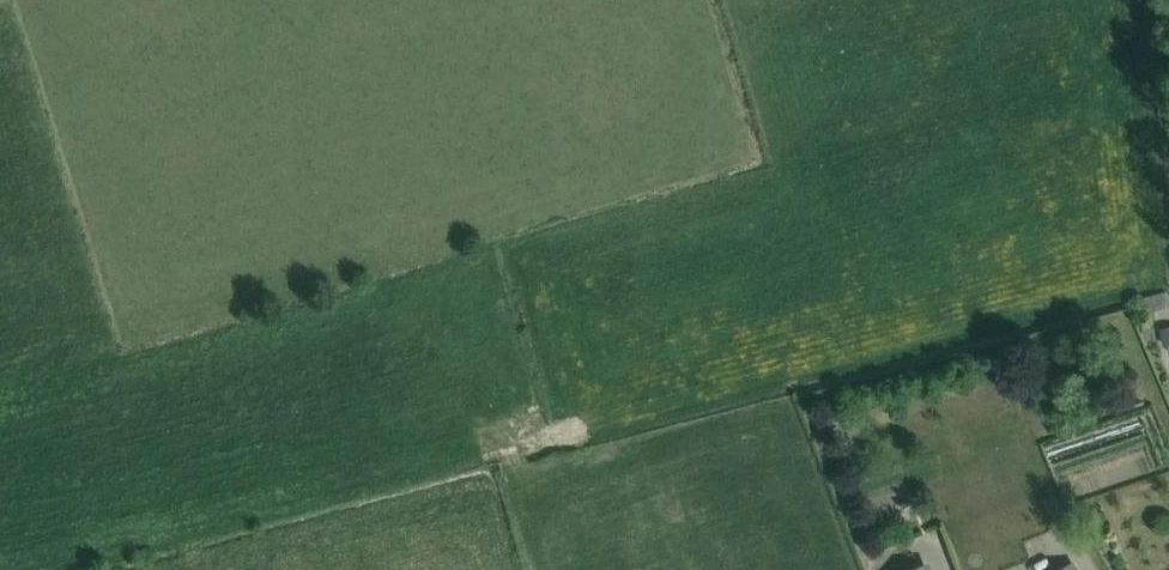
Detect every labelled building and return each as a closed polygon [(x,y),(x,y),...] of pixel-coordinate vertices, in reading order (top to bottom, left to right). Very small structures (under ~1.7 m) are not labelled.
[(931,561),(909,569),(934,569),(931,561)]
